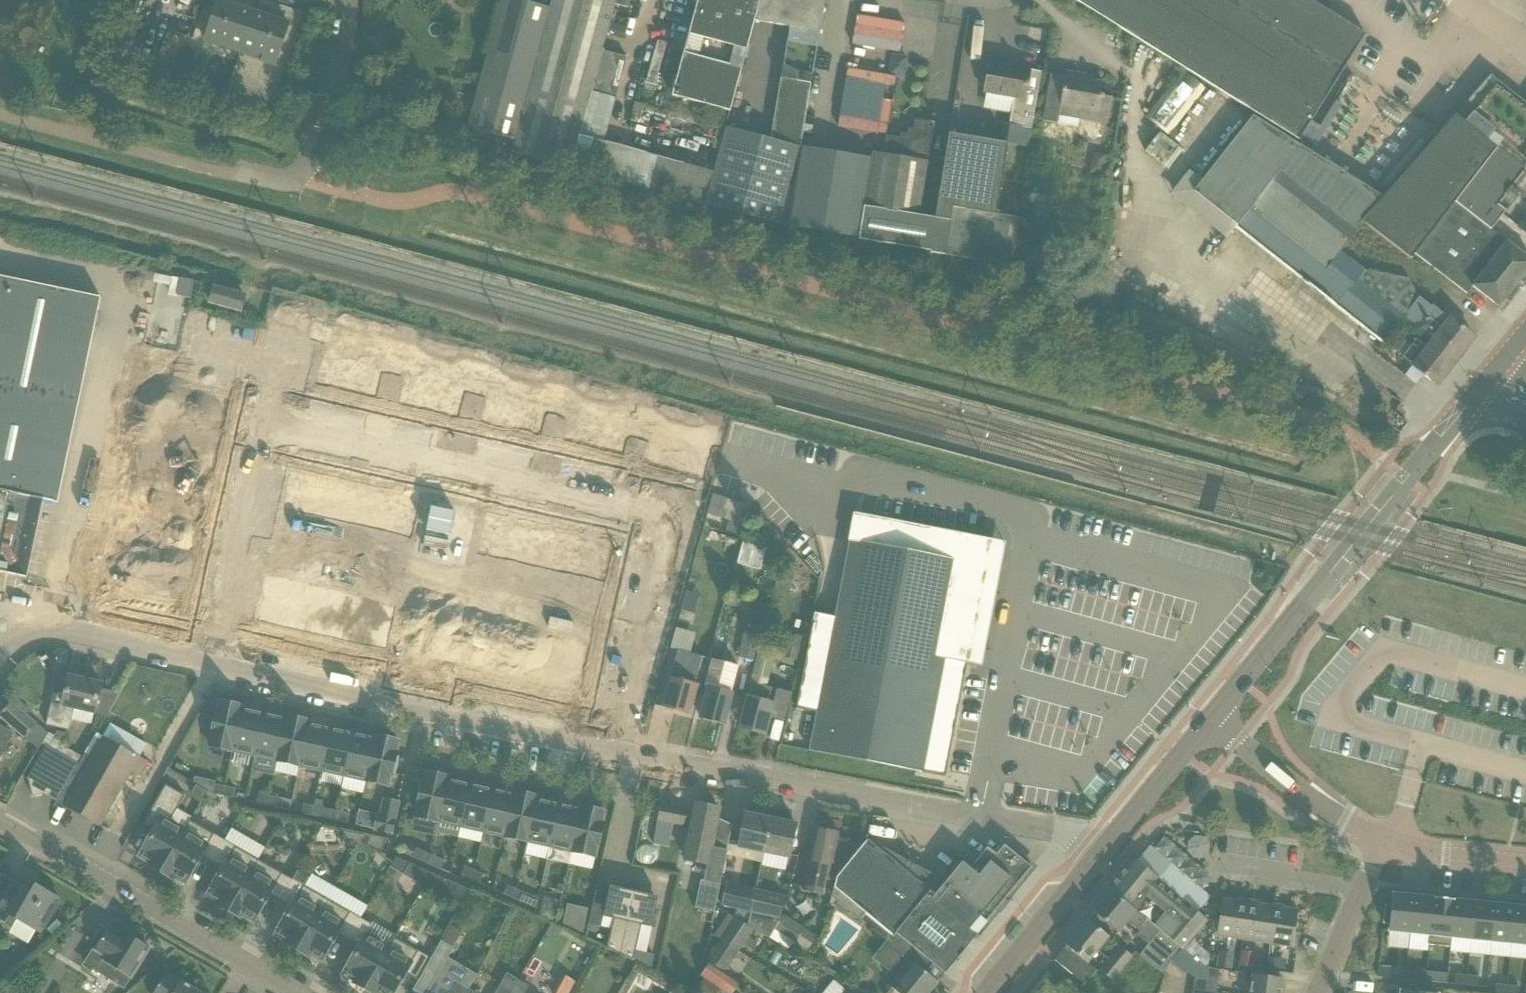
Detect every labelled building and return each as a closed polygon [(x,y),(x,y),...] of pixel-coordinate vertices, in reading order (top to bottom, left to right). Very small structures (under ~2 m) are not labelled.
[(515,141),(517,131),(522,113),(526,100),(530,86),(534,72),(540,48),(545,33),(551,10),(550,10),(513,0),(503,0),(469,129),(515,141)] [(705,204),(714,175),(714,174),(714,173),(713,173),(581,138),(592,92),(616,99),(627,58),(603,51),(616,4),(627,8),(630,0),(552,0),(550,10),(551,10),(545,33),(540,48),(534,72),(530,86),(526,100),(522,113),(517,131),(515,141),(512,152),(570,168),(571,167),(584,171),(705,204)] [(730,112),(754,22),(760,0),(698,0),(672,96),(730,112)] [(778,224),(799,147),(801,147),(825,0),(760,0),(754,22),(790,28),(771,140),(726,127),(713,173),(714,173),(714,174),(714,175),(705,204),(705,205),(778,224)] [(1300,142),(1366,35),(1330,13),(1338,0),(1074,0),(1300,142)] [(204,41),(240,52),(253,13),(218,1),(204,41)] [(240,52),(275,64),(288,25),(253,13),(240,52)] [(1108,34),(1105,44),(1125,50),(1128,40),(1108,34)] [(172,80),(197,88),(208,56),(187,49),(184,58),(179,56),(172,80)] [(674,51),(669,70),(678,72),(683,54),(674,51)] [(892,54),(888,76),(904,78),(908,56),(892,54)] [(1030,129),(1032,129),(1040,84),(1028,82),(1029,70),(990,63),(984,92),(1014,98),(1009,125),(1030,129)] [(1354,105),(1368,85),(1348,70),(1334,90),(1354,105)] [(1059,115),(1107,123),(1111,96),(1101,94),(1103,83),(1093,81),(1094,77),(1066,72),(1065,76),(1052,74),(1043,120),(1057,122),(1059,115)] [(1411,258),(1414,253),(1437,223),(1454,201),(1498,143),(1517,158),(1525,147),(1525,103),(1490,75),(1460,114),(1458,112),(1382,198),(1361,222),(1411,258)] [(215,87),(213,93),(226,97),(229,86),(222,83),(215,87)] [(446,120),(444,124),(446,130),(453,134),(460,130),(462,123),(459,117),(452,115),(446,120)] [(1190,171),(1170,195),(1226,239),(1234,227),(1383,344),(1407,312),(1424,325),(1421,329),(1432,338),(1436,334),(1462,354),(1475,338),(1459,326),(1419,298),(1408,278),(1365,271),(1341,252),(1357,230),(1355,230),(1362,222),(1361,222),(1382,198),(1253,117),(1201,181),(1190,171)] [(859,240),(930,251),(935,219),(919,217),(934,122),(915,119),(913,130),(908,134),(900,133),(896,156),(873,152),(872,159),(859,238),(859,240)] [(944,255),(1011,266),(1019,218),(997,215),(1009,144),(998,142),(949,135),(937,220),(935,219),(930,251),(932,252),(931,254),(944,255)] [(1517,158),(1498,143),(1454,201),(1491,230),(1503,215),(1518,228),(1525,235),(1525,147),(1517,158)] [(788,226),(859,238),(872,159),(801,147),(788,226)] [(1093,152),(1089,172),(1103,175),(1107,155),(1093,152)] [(1499,307),(1525,272),(1525,257),(1491,230),(1454,201),(1414,253),(1468,294),(1474,286),(1499,307)] [(28,579),(32,560),(44,500),(58,503),(101,299),(0,278),(0,573),(28,579)] [(177,296),(190,299),(194,281),(181,278),(177,296)] [(214,287),(210,303),(241,312),(246,295),(214,287)] [(316,326),(314,338),(321,339),(324,327),(316,326)] [(324,327),(321,339),(328,341),(330,335),(330,336),(331,329),(324,327)] [(1402,357),(1437,385),(1462,354),(1436,334),(1432,339),(1431,339),(1425,347),(1416,340),(1414,342),(1402,357)] [(320,378),(319,381),(322,382),(323,379),(346,384),(345,387),(346,387),(356,342),(330,336),(330,335),(328,341),(320,378)] [(1394,336),(1388,347),(1400,353),(1405,341),(1394,336)] [(383,348),(382,353),(389,355),(392,343),(384,341),(383,348)] [(392,343),(389,355),(396,356),(398,348),(399,348),(399,345),(392,343)] [(396,356),(395,360),(403,362),(406,350),(399,348),(398,348),(396,356)] [(406,350),(403,362),(410,363),(411,358),(412,358),(413,351),(406,350)] [(465,370),(464,375),(471,377),(473,365),(466,363),(464,370),(465,370)] [(473,365),(471,377),(478,378),(478,379),(480,370),(481,367),(473,365)] [(478,378),(477,382),(485,384),(488,372),(480,370),(478,379),(478,378)] [(488,372),(485,384),(492,385),(493,380),(495,374),(488,372)] [(546,392),(545,398),(552,399),(555,387),(547,386),(546,392)] [(555,387),(552,399),(559,401),(560,401),(562,393),(563,389),(555,387)] [(559,401),(559,404),(567,406),(569,394),(562,393),(560,401),(559,401)] [(569,394),(567,406),(573,407),(575,402),(576,396),(569,394)] [(156,396),(153,408),(161,409),(164,398),(156,396)] [(153,408),(151,419),(159,421),(161,409),(153,408)] [(628,414),(627,420),(634,421),(637,410),(629,408),(628,414)] [(637,410),(634,421),(641,423),(643,415),(644,411),(637,410)] [(641,423),(640,426),(648,428),(650,416),(643,415),(641,423)] [(650,416),(648,428),(655,429),(656,424),(657,424),(658,418),(650,416)] [(710,437),(709,442),(716,443),(719,432),(711,430),(709,436),(710,437)] [(719,432),(716,443),(723,445),(726,433),(719,432)] [(147,433),(145,445),(153,447),(155,435),(147,433)] [(145,445),(142,457),(150,459),(153,447),(145,445)] [(293,470),(285,506),(307,511),(315,475),(310,474),(306,473),(293,470)] [(139,471),(136,482),(144,484),(147,472),(139,471)] [(315,475),(307,511),(327,515),(335,480),(330,479),(317,476),(315,475)] [(335,480),(327,515),(347,520),(355,485),(350,483),(336,480),(335,480)] [(136,482),(134,494),(142,496),(144,484),(136,482)] [(355,485),(347,520),(367,524),(375,489),(373,489),(360,486),(355,485)] [(375,489),(367,524),(387,529),(395,494),(393,493),(380,490),(375,489)] [(170,490),(165,508),(200,516),(205,498),(170,490)] [(395,494),(387,529),(409,534),(417,499),(413,498),(399,495),(395,494)] [(165,508),(160,531),(195,539),(200,516),(165,508)] [(130,511),(127,523),(135,525),(138,513),(130,511)] [(814,613),(796,709),(816,712),(809,750),(924,772),(947,776),(955,733),(969,661),(992,540),(853,513),(847,542),(849,542),(835,617),(814,613)] [(130,530),(128,538),(140,540),(142,533),(130,530)] [(142,533),(140,540),(152,543),(153,535),(142,533)] [(289,535),(287,543),(299,546),(301,538),(289,535)] [(301,538),(299,546),(311,548),(313,540),(301,538)] [(172,540),(170,547),(182,550),(184,542),(172,540)] [(743,540),(737,564),(759,570),(766,547),(743,540)] [(184,542),(182,550),(194,553),(195,545),(184,542)] [(329,544),(327,552),(339,555),(341,547),(329,544)] [(341,547),(339,555),(351,557),(353,549),(341,547)] [(286,549),(284,557),(296,560),(298,552),(286,549)] [(298,552),(296,560),(308,562),(310,554),(298,552)] [(114,553),(104,598),(117,601),(121,602),(126,603),(136,558),(114,553)] [(369,553),(367,561),(379,564),(381,556),(369,553)] [(381,556),(379,564),(390,566),(392,558),(381,556)] [(136,558),(126,603),(127,603),(142,606),(147,607),(157,563),(136,558)] [(326,558),(324,566),(336,569),(338,561),(326,558)] [(338,561),(336,569),(348,571),(349,563),(338,561)] [(157,563),(147,607),(149,608),(163,611),(168,612),(178,568),(157,563)] [(366,567),(364,575),(376,578),(377,570),(366,567)] [(178,568),(168,612),(170,613),(184,616),(190,617),(200,573),(178,568)] [(377,570),(376,578),(387,580),(389,572),(377,570)] [(270,572),(260,617),(273,620),(277,621),(282,622),(292,577),(270,572)] [(292,577),(282,622),(283,622),(297,625),(302,626),(312,582),(292,577)] [(483,579),(482,587),(493,590),(495,582),(483,579)] [(312,582),(302,626),(303,627),(317,630),(321,631),(332,586),(312,582)] [(495,582),(493,590),(505,592),(507,584),(495,582)] [(332,586),(321,631),(327,632),(340,635),(341,635),(352,591),(332,586)] [(521,588),(519,595),(531,598),(533,590),(521,588)] [(533,590),(531,598),(543,601),(544,593),(533,590)] [(352,591),(341,635),(346,636),(360,640),(362,640),(372,595),(352,591)] [(480,593),(478,601),(490,604),(492,596),(480,593)] [(372,595),(362,640),(366,641),(380,644),(383,645),(394,600),(372,595)] [(492,596),(490,604),(502,606),(504,598),(492,596)] [(558,596),(556,604),(568,607),(570,599),(558,596)] [(570,599),(568,607),(580,609),(582,601),(570,599)] [(518,602),(516,609),(528,612),(529,604),(518,602)] [(589,603),(587,611),(599,613),(601,606),(589,603)] [(529,604),(528,612),(539,615),(541,607),(529,604)] [(555,610),(553,618),(565,621),(567,613),(555,610)] [(567,613),(565,621),(577,623),(579,615),(567,613)] [(465,617),(455,661),(458,662),(471,665),(476,666),(486,621),(465,617)] [(586,617),(584,625),(596,628),(597,620),(586,617)] [(486,621),(476,666),(478,666),(490,669),(495,670),(505,626),(486,621)] [(749,623),(739,657),(753,661),(763,627),(749,623)] [(505,626),(495,670),(496,671),(509,673),(513,674),(523,630),(505,626)] [(667,646),(687,651),(692,632),(672,627),(667,646)] [(523,630),(513,674),(515,675),(527,678),(532,679),(542,634),(523,630)] [(788,633),(782,657),(797,661),(802,636),(788,633)] [(542,634),(532,679),(537,680),(549,683),(551,683),(560,643),(561,643),(562,639),(542,634)] [(663,708),(689,715),(697,685),(695,684),(702,657),(678,650),(663,708)] [(699,669),(705,670),(709,659),(702,657),(699,669)] [(705,698),(700,717),(723,723),(724,724),(730,704),(732,694),(731,694),(738,667),(710,660),(702,686),(708,688),(705,698)] [(47,719),(46,725),(69,731),(72,719),(91,724),(94,713),(96,704),(101,684),(70,676),(68,676),(61,706),(51,704),(47,719)] [(772,704),(776,689),(750,682),(746,697),(748,697),(740,728),(765,735),(773,704),(772,704)] [(233,751),(243,710),(243,708),(219,702),(210,745),(233,751)] [(1,718),(25,738),(37,724),(14,704),(1,718)] [(233,751),(255,755),(264,715),(243,710),(233,751)] [(255,755),(276,760),(285,719),(264,715),(255,755)] [(300,766),(309,725),(310,723),(286,717),(285,719),(276,760),(300,766)] [(300,766),(322,770),(331,729),(309,725),(300,766)] [(2,756),(1,755),(13,735),(0,727),(0,758),(2,756)] [(322,770),(344,775),(353,734),(331,729),(322,770)] [(49,733),(43,743),(48,747),(47,747),(79,766),(80,766),(85,757),(67,748),(69,735),(58,731),(55,737),(49,733)] [(344,775),(365,780),(375,739),(353,734),(344,775)] [(104,737),(64,807),(99,827),(131,771),(140,776),(148,762),(104,737)] [(365,780),(389,785),(392,774),(395,774),(399,757),(396,756),(399,743),(375,737),(375,739),(365,780)] [(44,795),(57,802),(79,766),(47,747),(38,761),(28,779),(33,797),(44,795)] [(439,821),(448,780),(449,778),(425,773),(422,787),(419,786),(415,803),(418,804),(416,816),(439,821)] [(193,782),(212,793),(215,784),(215,782),(194,777),(193,782)] [(439,821),(461,826),(470,785),(448,780),(439,821)] [(224,786),(215,784),(212,793),(212,794),(222,796),(224,786)] [(196,785),(192,792),(194,799),(200,803),(206,791),(205,790),(196,785)] [(461,826),(483,831),(492,790),(470,785),(461,826)] [(149,866),(161,873),(185,831),(184,830),(170,822),(184,797),(165,786),(143,824),(154,830),(138,857),(150,864),(149,866)] [(224,786),(222,796),(232,798),(234,788),(224,786)] [(483,831),(505,836),(514,795),(492,790),(483,831)] [(528,841),(538,800),(538,798),(514,793),(514,795),(505,836),(528,841)] [(267,806),(269,796),(259,794),(257,804),(267,806)] [(279,798),(277,808),(289,811),(292,801),(279,798)] [(391,834),(398,802),(383,798),(379,815),(377,814),(373,830),(391,834)] [(314,806),(311,816),(321,818),(324,808),(322,800),(315,799),(314,806)] [(528,841),(550,846),(559,805),(538,800),(528,841)] [(314,806),(303,804),(301,814),(311,816),(314,806)] [(685,860),(685,861),(707,865),(705,875),(703,882),(701,881),(695,907),(715,911),(720,885),(727,852),(729,843),(725,842),(713,840),(719,809),(697,804),(693,824),(685,860)] [(550,846),(571,851),(581,810),(559,805),(550,846)] [(657,821),(684,826),(687,811),(660,805),(657,821)] [(571,851),(595,856),(605,813),(581,808),(581,810),(571,851)] [(350,814),(336,811),(334,821),(347,824),(350,814)] [(738,847),(764,852),(771,819),(745,814),(738,847)] [(764,852),(789,857),(796,824),(771,819),(764,852)] [(174,877),(185,884),(201,856),(212,862),(224,841),(189,821),(184,830),(185,831),(161,873),(173,879),(174,877)] [(310,822),(306,830),(317,836),(324,824),(310,822)] [(256,858),(263,846),(228,827),(222,839),(256,858)] [(802,890),(820,894),(824,879),(828,880),(838,833),(816,828),(802,890)] [(840,864),(831,897),(844,907),(887,941),(889,938),(891,939),(894,935),(945,974),(995,911),(999,914),(1009,903),(1004,900),(1031,867),(1004,845),(996,854),(987,847),(970,868),(962,862),(935,895),(928,889),(935,876),(892,853),(889,857),(863,836),(840,864)] [(1182,854),(1204,856),(1206,838),(1184,836),(1182,854)] [(217,905),(229,911),(258,861),(224,841),(212,862),(222,868),(207,896),(218,903),(217,905)] [(416,848),(412,857),(427,864),(431,855),(416,848)] [(445,861),(431,855),(427,864),(441,870),(445,861)] [(396,858),(390,867),(402,874),(423,887),(432,873),(409,863),(408,863),(396,857),(396,858)] [(242,916),(253,923),(269,895),(280,902),(292,880),(258,861),(229,911),(241,918),(242,916)] [(1183,949),(1207,970),(1207,967),(1208,968),(1210,956),(1191,939),(1206,921),(1135,861),(1129,861),(1108,887),(1171,941),(1176,944),(1178,946),(1182,950),(1183,949)] [(474,870),(465,866),(461,876),(470,880),(474,870)] [(483,875),(474,870),(470,880),(479,884),(483,875)] [(285,944),(297,951),(326,899),(305,887),(309,878),(297,871),(292,880),(280,902),(291,908),(275,935),(286,942),(285,944)] [(432,873),(423,887),(439,897),(448,880),(432,873)] [(0,901),(0,920),(5,923),(9,915),(40,932),(59,899),(36,886),(31,894),(24,890),(25,887),(12,880),(0,901)] [(721,905),(751,912),(755,891),(726,884),(721,905)] [(507,885),(503,894),(513,899),(517,890),(507,885)] [(1111,891),(1094,912),(1109,925),(1119,933),(1128,923),(1140,931),(1138,935),(1149,944),(1153,939),(1160,945),(1165,948),(1171,941),(1108,887),(1107,888),(1111,891)] [(607,949),(620,955),(634,892),(621,889),(620,893),(609,890),(603,917),(613,919),(607,949)] [(517,890),(513,899),(536,909),(538,899),(517,890)] [(751,912),(780,919),(785,897),(755,891),(751,912)] [(634,959),(636,951),(641,925),(651,928),(657,901),(646,898),(647,894),(634,892),(620,955),(633,962),(634,959)] [(1388,905),(1386,923),(1390,923),(1389,931),(1409,933),(1413,896),(1393,894),(1392,905),(1388,905)] [(1434,898),(1413,896),(1409,933),(1429,935),(1430,935),(1434,898)] [(543,897),(538,918),(553,921),(558,900),(543,897)] [(1429,935),(1428,945),(1450,947),(1451,937),(1450,937),(1454,900),(1434,898),(1430,935),(1429,935)] [(310,956),(322,962),(337,935),(348,941),(360,919),(326,899),(297,951),(309,957),(310,956)] [(1214,920),(1212,936),(1242,940),(1248,901),(1237,899),(1237,901),(1222,899),(1219,921),(1214,920)] [(1475,902),(1454,900),(1450,937),(1451,937),(1471,939),(1475,902)] [(1248,901),(1242,940),(1254,942),(1266,943),(1272,907),(1260,905),(1258,904),(1259,902),(1248,901)] [(1491,941),(1495,904),(1475,902),(1471,939),(1491,941)] [(588,909),(567,904),(562,924),(583,934),(588,909)] [(1512,944),(1516,906),(1495,904),(1491,941),(1512,944)] [(1272,907),(1266,943),(1297,948),(1299,933),(1295,933),(1298,911),(1283,908),(1283,906),(1272,905),(1272,907)] [(1516,906),(1512,944),(1525,945),(1525,907),(1516,906)] [(721,940),(739,952),(754,929),(729,914),(714,935),(721,939),(721,940)] [(770,938),(791,951),(805,928),(784,916),(770,938)] [(353,983),(365,990),(389,947),(388,947),(366,934),(371,925),(360,919),(348,941),(359,947),(343,974),(354,981),(353,983)] [(1054,960),(1084,984),(1095,971),(1099,974),(1101,971),(1113,980),(1131,957),(1120,948),(1109,961),(1097,951),(1108,938),(1088,920),(1054,960)] [(86,965),(124,989),(150,948),(123,931),(121,935),(109,928),(86,965)] [(877,958),(900,976),(899,979),(892,987),(899,992),(929,992),(937,983),(922,970),(927,962),(895,936),(877,958)] [(405,973),(416,980),(429,958),(394,938),(388,947),(389,947),(365,990),(371,992),(394,992),(405,973)] [(724,973),(739,952),(721,940),(708,962),(724,973)] [(420,992),(428,992),(453,948),(441,941),(428,963),(413,989),(420,992)] [(1160,945),(1147,961),(1164,975),(1171,961),(1178,946),(1176,944),(1171,941),(1165,948),(1160,945)] [(1218,967),(1232,969),(1234,953),(1220,950),(1218,967)] [(634,959),(651,967),(653,955),(636,951),(634,959)] [(1241,951),(1239,965),(1254,967),(1255,953),(1241,951)] [(1268,958),(1266,968),(1279,970),(1280,959),(1268,958)] [(724,973),(708,962),(700,976),(704,978),(704,979),(720,990),(725,992),(733,992),(740,983),(729,976),(724,973)] [(1220,970),(1208,968),(1207,967),(1207,970),(1208,971),(1207,980),(1194,979),(1193,990),(1192,992),(1217,992),(1220,970)] [(1378,967),(1377,977),(1389,978),(1390,968),(1378,967)] [(1414,970),(1413,980),(1425,981),(1426,972),(1414,970)] [(1426,972),(1425,981),(1437,983),(1447,984),(1448,974),(1438,973),(1426,972)] [(519,979),(507,973),(496,992),(512,992),(519,979)] [(182,981),(181,983),(167,974),(154,992),(200,992),(182,981)] [(1282,979),(1252,975),(1249,992),(1280,992),(1282,979)] [(1455,975),(1454,984),(1466,986),(1467,976),(1455,975)] [(1467,976),(1466,986),(1478,987),(1479,977),(1467,976)] [(530,985),(519,979),(512,992),(525,992),(530,985)] [(699,992),(717,992),(720,990),(704,979),(696,991),(699,992)] [(468,990),(454,981),(449,990),(440,986),(436,992),(466,992),(468,990)] [(1494,992),(1506,992),(1507,986),(1495,985),(1494,992)]
